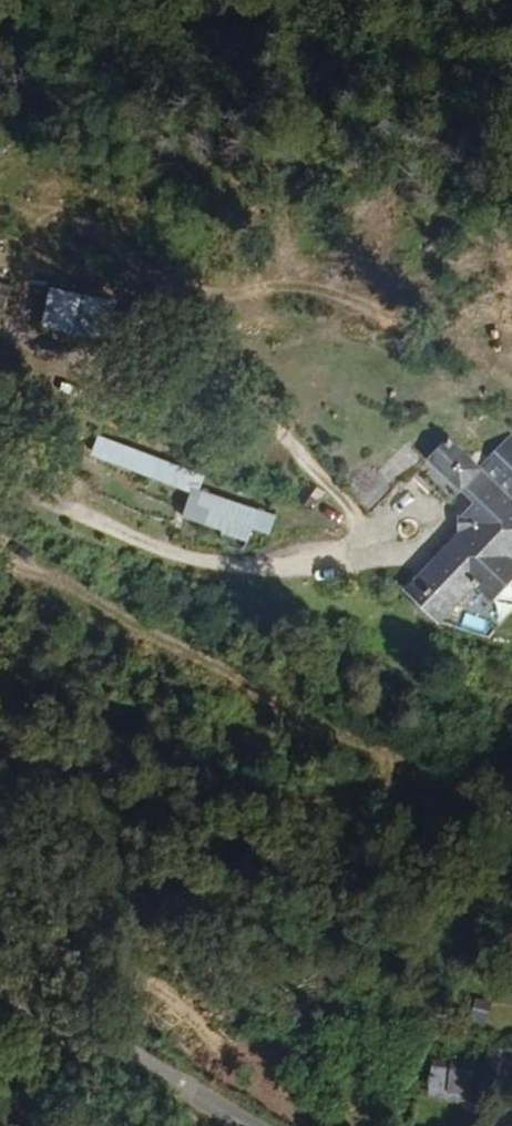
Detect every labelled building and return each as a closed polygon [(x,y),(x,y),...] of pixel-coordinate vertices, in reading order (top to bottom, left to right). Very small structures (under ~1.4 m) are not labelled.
[(56,283),(45,324),(108,340),(119,299),(56,283)] [(500,443),(472,477),(477,481),(493,493),(475,516),(466,527),(473,534),(415,601),(452,631),(480,595),(498,608),(511,590),(511,452),(500,443)] [(477,481),(472,477),(445,456),(428,479),(460,504),(477,481)] [(379,528),(400,501),(371,477),(350,503),(379,528)] [(318,505),(325,488),(305,479),(297,497),(318,505)] [(475,516),(493,493),(477,481),(460,504),(475,516)] [(259,539),(268,509),(202,491),(194,523),(259,539)] [(511,1041),(511,1037),(489,1033),(486,1048),(510,1053),(511,1041)] [(477,1068),(480,1049),(465,1047),(462,1065),(477,1068)] [(494,1096),(474,1095),(473,1125),(493,1125),(494,1096)] [(467,1112),(443,1109),(441,1124),(417,1121),(416,1125),(465,1125),(467,1112)]
